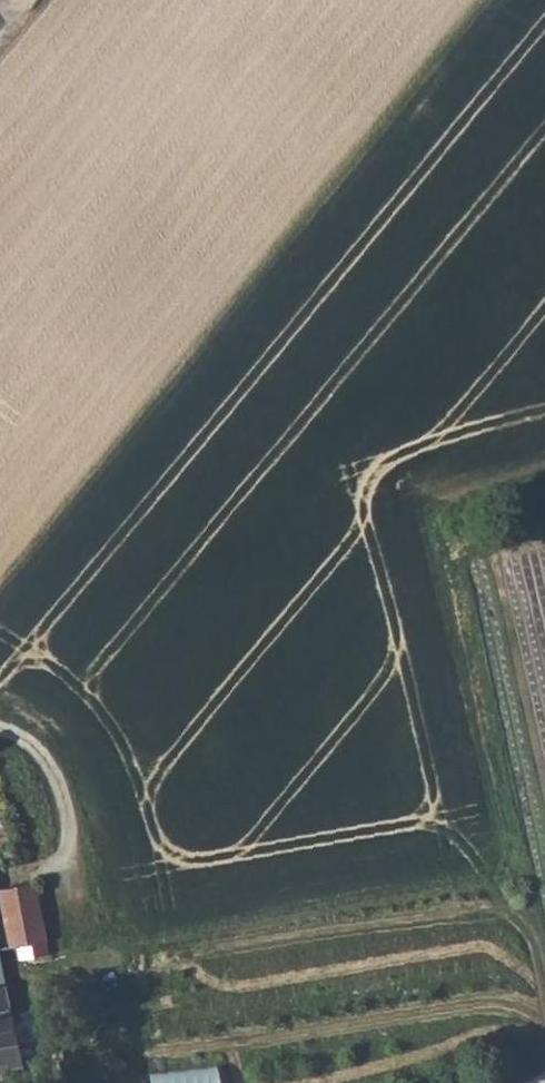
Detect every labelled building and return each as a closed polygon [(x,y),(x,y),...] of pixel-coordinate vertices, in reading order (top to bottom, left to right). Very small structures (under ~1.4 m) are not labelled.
[(38,938),(37,950),(54,946),(39,875),(5,883),(18,942),(38,938)] [(8,980),(14,977),(16,970),(12,964),(0,966),(0,979),(8,980)] [(27,1064),(16,1008),(6,1010),(1,988),(0,988),(0,1071),(27,1064)] [(156,1082),(224,1082),(223,1065),(156,1067),(156,1082)]
